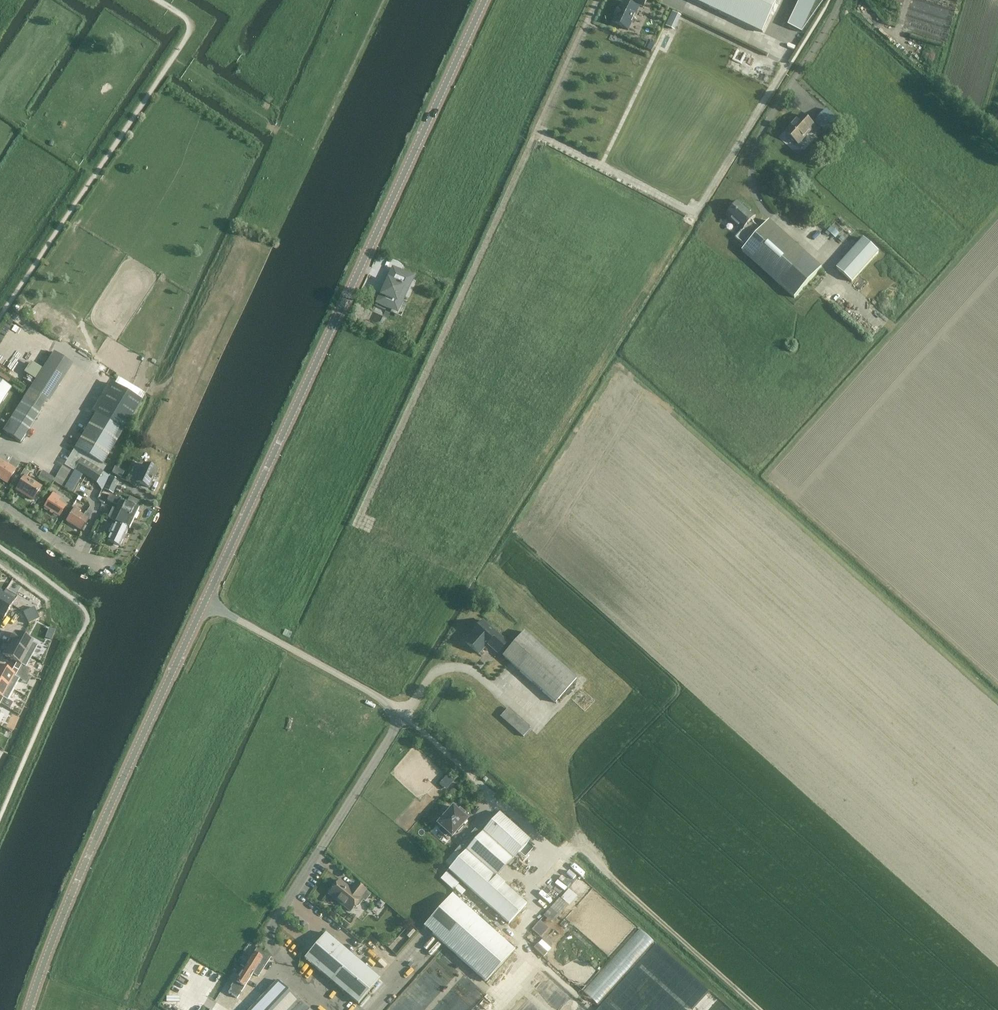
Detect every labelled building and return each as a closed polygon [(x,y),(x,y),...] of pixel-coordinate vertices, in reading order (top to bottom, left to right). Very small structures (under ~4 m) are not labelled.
[(630,1),(631,1),(630,4),(623,1),(619,9),(618,8),(615,14),(616,15),(613,23),(627,30),(638,8),(637,8),(638,5),(643,7),(646,0),(630,0),(630,1)] [(763,33),(779,0),(695,0),(763,33)] [(820,0),(800,0),(788,25),(806,33),(820,0)] [(676,29),(682,14),(672,10),(666,24),(676,29)] [(824,133),(834,122),(825,114),(816,125),(824,133)] [(786,133),(799,145),(816,127),(802,115),(786,133)] [(736,236),(744,243),(758,226),(752,220),(756,215),(739,200),(726,214),(742,229),(736,236)] [(839,231),(843,229),(837,220),(833,223),(839,231)] [(760,232),(742,251),(795,298),(822,268),(769,221),(765,225),(760,232)] [(832,225),(827,230),(835,238),(840,232),(832,225)] [(852,282),(879,252),(864,239),(837,269),(852,282)] [(394,306),(408,275),(394,268),(380,299),(394,306)] [(46,324),(49,319),(35,310),(32,314),(46,324)] [(35,379),(42,368),(31,361),(24,372),(35,379)] [(11,380),(0,373),(0,377),(8,383),(11,380)] [(0,381),(0,405),(11,388),(0,381)] [(12,387),(22,394),(25,390),(15,383),(12,387)] [(96,414),(74,449),(102,465),(123,431),(123,430),(141,401),(114,384),(96,414)] [(24,399),(4,431),(21,442),(41,410),(24,399)] [(0,458),(0,477),(3,478),(2,480),(7,483),(20,463),(11,458),(8,463),(0,458)] [(96,483),(103,472),(81,459),(74,470),(96,483)] [(157,470),(144,464),(136,481),(149,487),(157,470)] [(64,487),(65,485),(74,471),(63,465),(54,481),(64,487)] [(122,478),(124,471),(115,467),(112,473),(122,478)] [(51,484),(54,477),(43,470),(39,476),(51,484)] [(74,471),(65,485),(72,490),(81,475),(74,471)] [(17,489),(33,499),(41,487),(24,476),(17,489)] [(110,476),(107,482),(116,486),(119,480),(110,476)] [(104,489),(113,493),(116,486),(107,482),(104,489)] [(60,516),(67,505),(59,501),(61,497),(53,492),(44,506),(60,516)] [(78,496),(73,493),(67,503),(72,506),(78,496)] [(116,497),(110,494),(107,500),(119,505),(117,509),(134,518),(139,508),(122,500),(123,499),(117,496),(116,497)] [(139,500),(130,496),(127,502),(136,506),(139,500)] [(91,515),(92,516),(95,510),(91,508),(88,513),(86,512),(84,514),(79,512),(81,509),(75,506),(66,521),(81,530),(89,518),(91,515)] [(130,528),(134,518),(117,509),(116,510),(113,508),(108,517),(116,521),(130,528)] [(107,540),(121,547),(129,530),(116,523),(107,540)] [(102,536),(95,533),(92,540),(99,543),(102,536)] [(0,599),(0,618),(3,620),(17,596),(6,589),(4,593),(0,599)] [(34,607),(23,613),(26,618),(37,613),(34,607)] [(37,613),(26,618),(29,624),(39,619),(37,613)] [(482,621),(475,628),(477,630),(474,633),(472,632),(470,635),(471,636),(465,643),(478,654),(488,643),(491,646),(490,646),(498,653),(507,643),(482,621)] [(576,679),(523,632),(502,656),(555,703),(576,679)] [(15,633),(9,644),(26,654),(33,643),(15,633)] [(9,644),(3,655),(20,665),(26,654),(9,644)] [(13,690),(19,679),(15,676),(18,671),(13,668),(10,673),(0,668),(0,682),(13,690)] [(3,698),(7,701),(13,690),(0,682),(0,704),(3,698)] [(523,737),(526,733),(530,729),(507,708),(500,717),(523,737)] [(440,782),(446,788),(455,779),(448,773),(440,782)] [(465,812),(459,807),(457,810),(452,806),(437,824),(440,827),(438,829),(446,836),(448,834),(451,837),(467,819),(463,815),(465,812)] [(498,876),(531,839),(500,812),(481,833),(480,834),(475,829),(463,844),(468,848),(449,869),(491,906),(509,922),(524,906),(527,902),(498,876)] [(447,871),(442,878),(454,889),(460,882),(447,871)] [(329,893),(346,906),(351,910),(362,895),(361,895),(366,889),(355,881),(351,887),(340,879),(329,893)] [(559,915),(577,894),(569,887),(551,908),(559,915)] [(452,894),(441,906),(424,926),(486,982),(514,950),(466,906),(452,894)] [(540,919),(532,928),(540,936),(549,927),(540,919)] [(640,927),(584,990),(599,1003),(655,940),(640,927)] [(325,933),(304,958),(358,1003),(379,978),(325,933)] [(535,944),(542,953),(553,945),(546,936),(535,944)] [(258,949),(247,965),(242,962),(240,964),(246,968),(245,969),(253,974),(253,975),(258,978),(271,958),(258,949)] [(231,989),(228,992),(235,997),(226,1009),(241,1009),(246,1003),(237,998),(239,995),(240,995),(244,988),(249,992),(254,984),(249,981),(253,975),(253,974),(245,969),(231,989)] [(302,1002),(300,1001),(300,1002),(277,980),(249,1009),(310,1009),(302,1002)]
